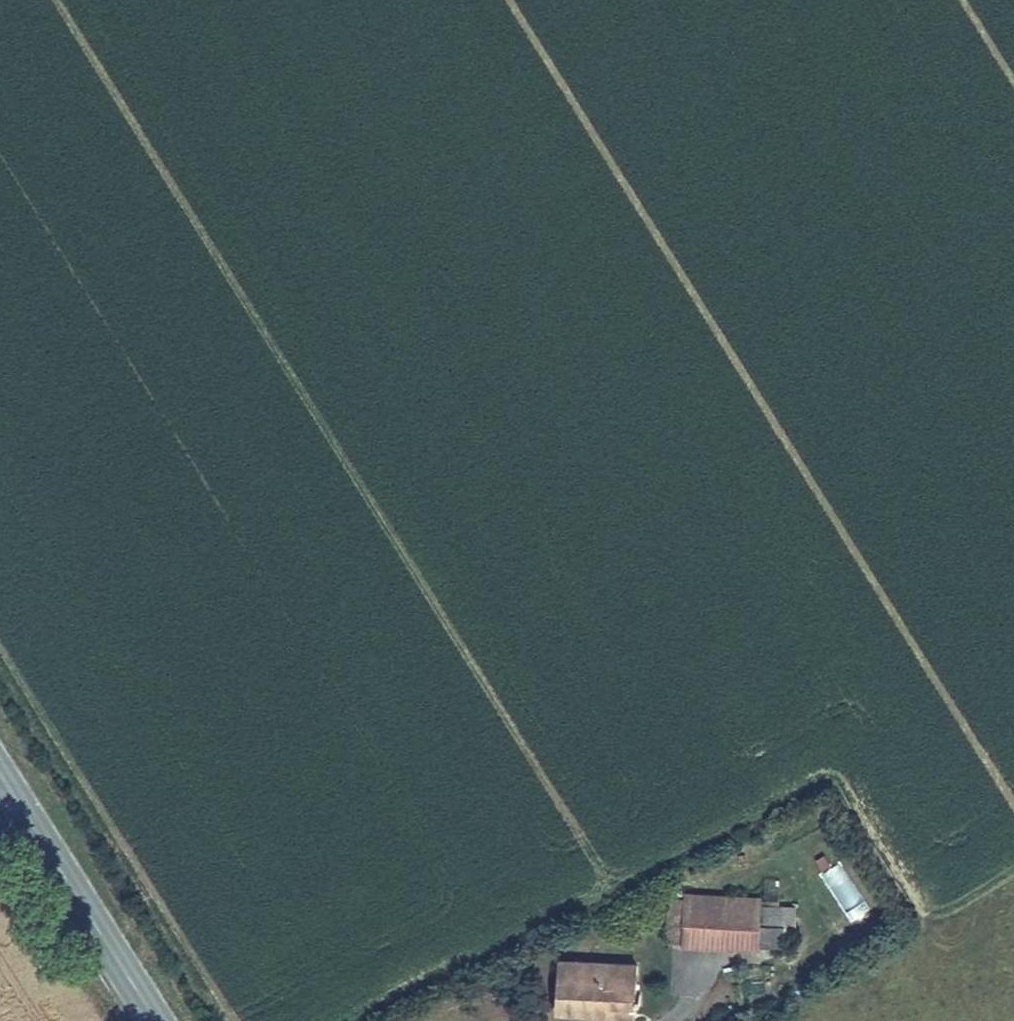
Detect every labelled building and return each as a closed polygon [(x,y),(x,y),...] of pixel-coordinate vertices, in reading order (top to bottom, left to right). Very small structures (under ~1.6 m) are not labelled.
[(835,862),(815,876),(849,925),(869,912),(835,862)] [(691,887),(688,938),(760,941),(763,891),(691,887)] [(560,952),(557,1003),(598,1007),(598,1000),(612,1001),(612,1010),(640,1012),(642,961),(560,952)]
